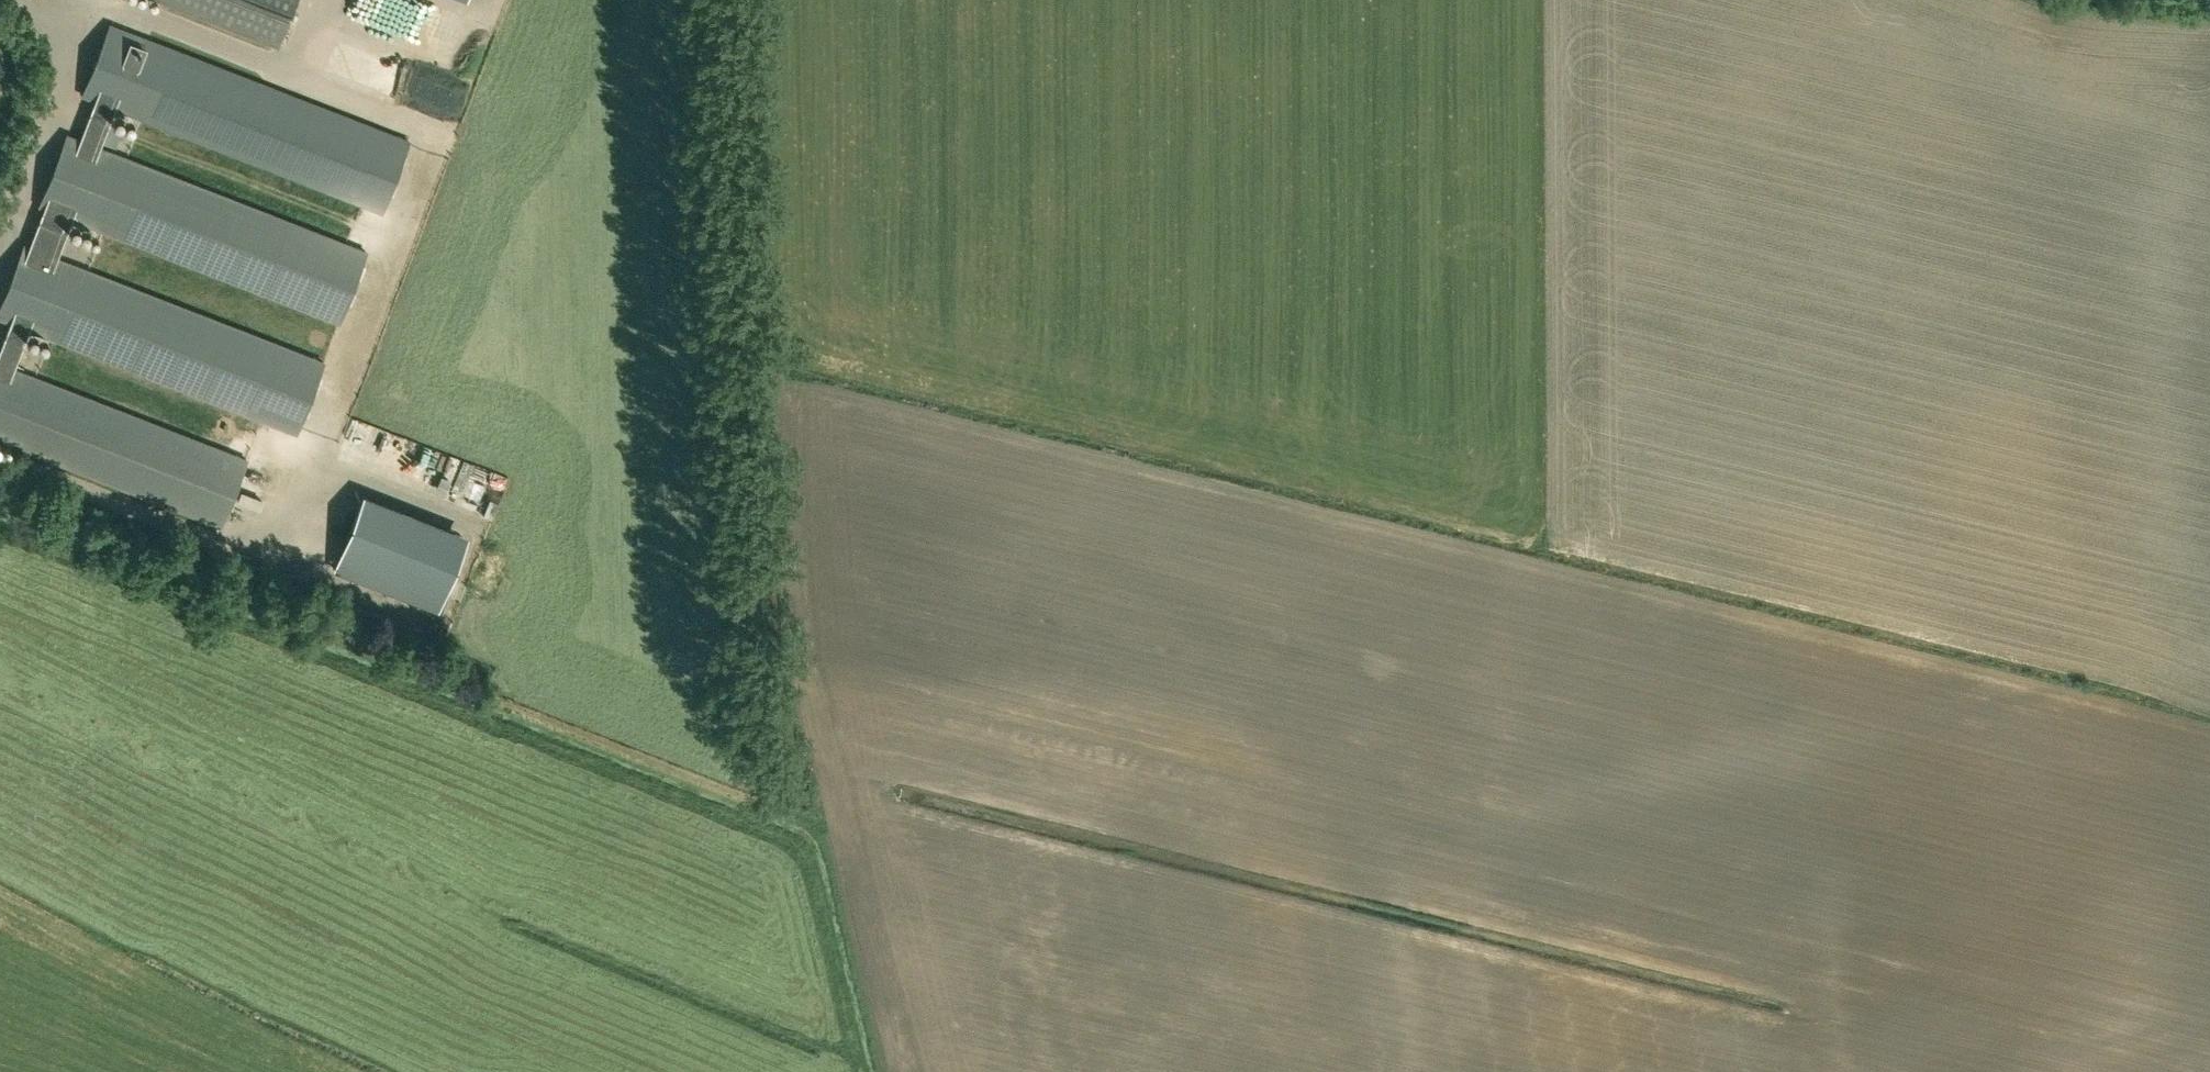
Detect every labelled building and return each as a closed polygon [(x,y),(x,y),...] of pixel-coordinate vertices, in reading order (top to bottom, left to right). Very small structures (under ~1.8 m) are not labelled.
[(296,0),(168,0),(279,43),(296,0)] [(404,33),(454,49),(464,16),(413,1),(404,33)] [(111,25),(84,94),(96,99),(80,141),(68,136),(41,205),(44,207),(29,248),(25,246),(0,310),(0,316),(11,321),(0,348),(0,439),(221,525),(246,461),(13,370),(28,327),(296,431),(323,362),(56,258),(71,217),(338,321),(365,252),(98,148),(115,106),(381,210),(408,141),(111,25)] [(505,475),(496,487),(508,496),(517,483),(505,475)] [(250,486),(247,496),(265,502),(268,492),(250,486)] [(437,609),(463,543),(361,503),(336,569),(437,609)]
